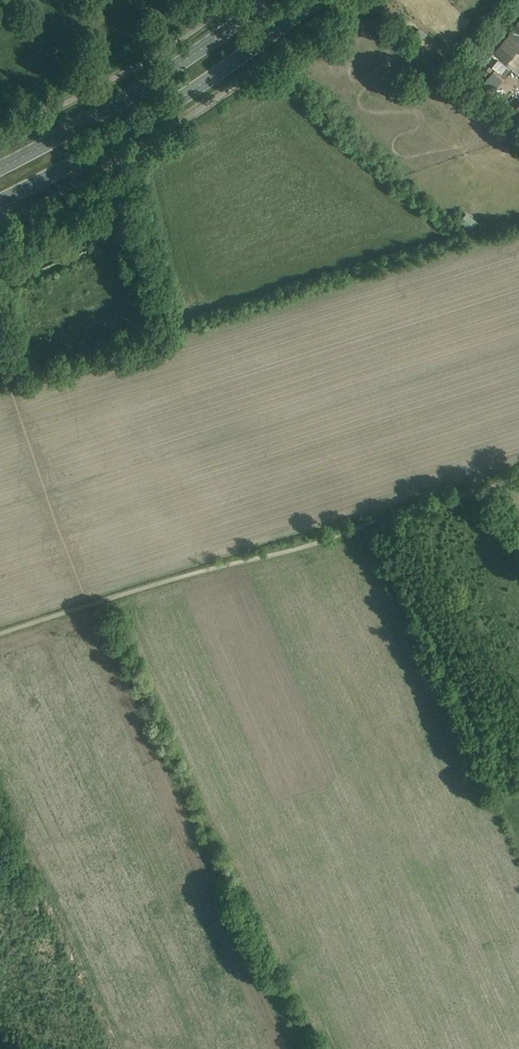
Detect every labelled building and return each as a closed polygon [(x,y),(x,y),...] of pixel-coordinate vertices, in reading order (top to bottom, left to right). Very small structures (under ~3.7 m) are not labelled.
[(411,38),(415,41),(423,33),(418,29),(411,38)] [(514,29),(504,41),(512,47),(518,39),(518,33),(514,29)] [(504,41),(493,54),(505,65),(516,51),(512,47),(504,41)] [(511,71),(498,59),(492,66),(505,78),(511,71)] [(499,111),(488,103),(482,111),(493,120),(499,111)] [(478,222),(466,212),(459,221),(471,230),(478,222)]
